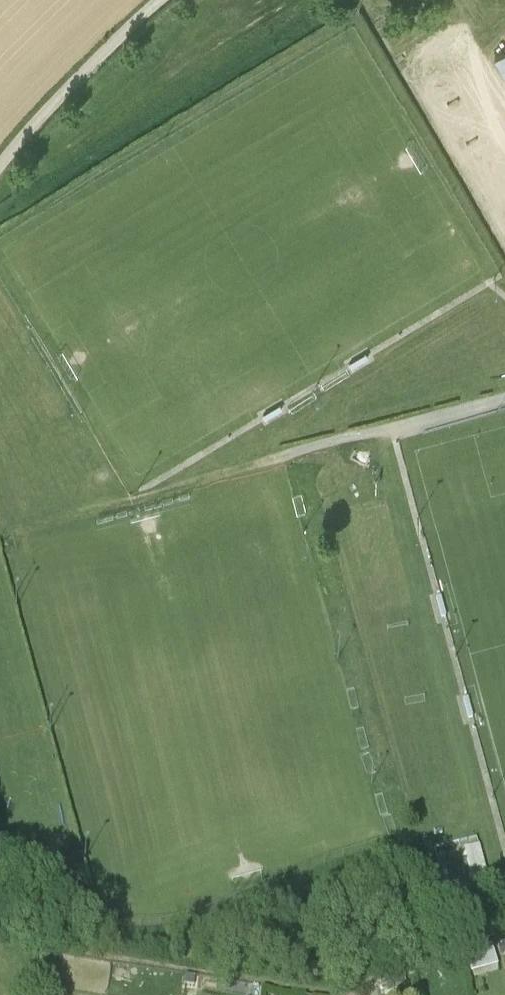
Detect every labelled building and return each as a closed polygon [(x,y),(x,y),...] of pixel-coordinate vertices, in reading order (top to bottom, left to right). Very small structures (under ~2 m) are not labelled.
[(497,55),(504,70),(504,50),(497,55)] [(369,357),(366,352),(349,362),(352,367),(369,357)] [(282,408),(279,404),(263,413),(265,418),(282,408)] [(446,616),(441,597),(435,598),(441,618),(446,616)] [(473,717),(467,697),(462,699),(467,718),(473,717)] [(473,884),(487,880),(477,843),(463,847),(473,884)] [(465,954),(469,971),(497,964),(492,947),(465,954)]
